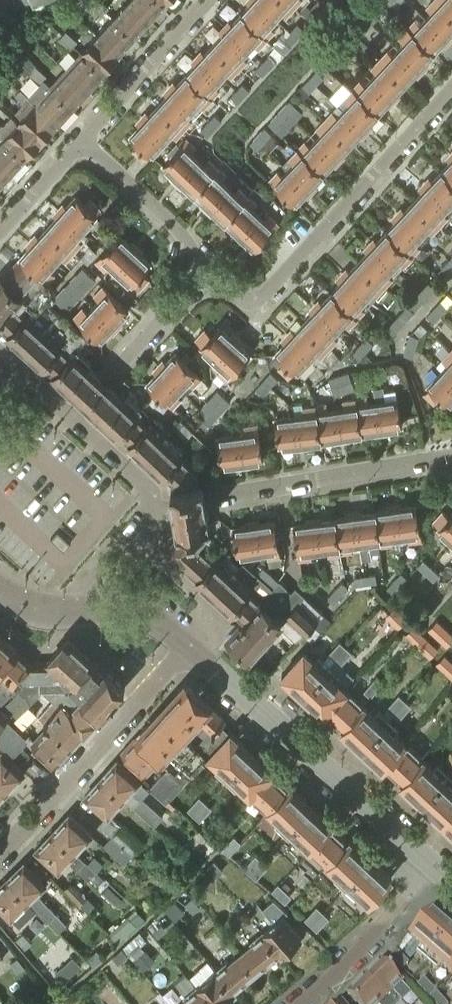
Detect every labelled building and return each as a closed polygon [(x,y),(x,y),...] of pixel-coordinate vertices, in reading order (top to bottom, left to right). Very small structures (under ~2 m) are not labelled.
[(97,9),(103,1),(102,0),(94,0),(91,4),(97,9)] [(128,1),(150,21),(165,4),(161,0),(128,0),(128,1)] [(257,0),(252,0),(241,13),(267,36),(275,27),(269,22),(275,16),(257,0)] [(275,16),(280,10),(286,15),(294,6),(288,0),(257,0),(275,16)] [(325,6),(318,0),(317,0),(310,7),(317,14),(325,6)] [(451,31),(451,14),(437,0),(433,0),(428,5),(424,2),(417,10),(421,13),(447,37),(451,31)] [(451,14),(451,0),(437,0),(451,14)] [(109,6),(103,1),(97,9),(102,14),(109,6)] [(128,1),(112,18),(135,38),(150,21),(128,1)] [(372,9),(365,17),(372,23),(379,15),(372,9)] [(259,45),(267,36),(241,13),(227,28),(247,46),(253,40),(259,45)] [(433,52),(447,37),(421,13),(408,27),(407,28),(433,52)] [(365,32),(372,23),(365,17),(357,25),(365,32)] [(112,18),(97,35),(119,55),(135,38),(112,18)] [(419,67),(433,52),(407,28),(408,27),(400,21),(393,28),(386,36),(394,43),(393,44),(399,48),(419,67)] [(304,28),(297,22),(290,30),(297,36),(304,28)] [(213,43),(239,67),(247,58),(242,53),(247,46),(227,28),(213,43)] [(297,36),(290,30),(284,37),(279,33),(272,41),(276,45),(283,52),(297,36)] [(59,39),(65,44),(72,36),(66,31),(59,39)] [(74,45),(82,51),(104,72),(119,55),(97,35),(89,44),(81,37),(77,41),(74,45)] [(77,41),(72,36),(65,44),(70,49),(74,45),(77,41)] [(351,46),(344,39),(337,47),(344,54),(351,46)] [(231,76),(239,67),(213,43),(200,59),(220,77),(226,71),(231,76)] [(419,67),(399,48),(393,44),(380,59),(405,82),(419,67)] [(263,60),(270,67),(283,52),(276,45),(263,60)] [(344,54),(337,47),(330,55),(337,62),(344,54)] [(82,51),(66,68),(89,89),(104,72),(82,51)] [(41,70),(36,65),(37,64),(25,53),(21,58),(32,68),(28,73),(34,78),(41,70)] [(220,77),(200,59),(186,74),(212,97),(220,88),(214,83),(220,77)] [(391,97),(405,82),(380,59),(366,74),(391,97)] [(263,74),(270,67),(263,60),(255,68),(263,74)] [(32,68),(24,61),(18,68),(26,75),(28,73),(32,68)] [(317,70),(324,76),(326,78),(332,71),(323,63),(317,70)] [(66,68),(52,84),(51,85),(73,106),(89,89),(66,68)] [(40,83),(45,78),(47,75),(41,70),(34,78),(40,83)] [(317,70),(310,78),(317,84),(324,76),(317,70)] [(212,97),(186,74),(172,89),(192,107),(198,101),(204,106),(212,97)] [(366,74),(352,89),(378,112),(391,97),(366,74)] [(58,123),(73,106),(51,85),(52,84),(45,78),(40,83),(29,96),(28,97),(35,103),(58,123)] [(309,92),(317,84),(310,78),(302,86),(309,92)] [(235,90),(243,97),(250,89),(242,82),(235,90)] [(297,93),(303,99),(309,92),(303,87),(297,93)] [(28,97),(29,96),(20,89),(15,94),(23,101),(21,102),(23,103),(15,111),(22,117),(20,120),(43,140),(58,123),(35,103),(28,97)] [(172,89),(158,104),(184,127),(192,118),(187,113),(192,107),(172,89)] [(364,127),(378,112),(352,89),(344,98),(338,104),(364,127)] [(228,98),(235,104),(235,105),(243,97),(235,90),(228,98)] [(289,113),(296,105),(290,99),(282,107),(289,113)] [(158,104),(145,120),(165,138),(171,132),(176,136),(184,127),(158,104)] [(350,143),(364,127),(338,104),(333,110),(325,120),(350,143)] [(289,113),(296,119),(303,111),(296,105),(289,113)] [(289,113),(282,107),(275,115),(282,121),(289,113)] [(215,127),(222,119),(215,113),(208,121),(215,127)] [(289,113),(282,121),(289,128),(296,119),(289,113)] [(282,121),(275,115),(268,123),(274,130),(282,121)] [(0,127),(0,132),(5,137),(27,157),(43,140),(20,120),(18,122),(12,116),(4,125),(2,123),(0,125),(0,126),(0,127)] [(154,151),(165,138),(145,120),(133,133),(140,139),(134,149),(143,157),(151,148),(154,151)] [(321,133),(317,138),(316,139),(336,158),(350,143),(325,120),(316,129),(321,133)] [(207,136),(215,127),(208,121),(200,129),(207,136)] [(282,121),(274,130),(281,136),(289,128),(282,121)] [(265,127),(257,135),(264,141),(271,133),(265,127)] [(271,133),(264,141),(271,147),(278,139),(271,133)] [(322,173),(336,158),(316,139),(317,138),(312,133),(297,150),(322,173)] [(250,143),(257,149),(264,141),(257,135),(250,143)] [(0,142),(0,163),(12,174),(27,157),(5,137),(0,142)] [(163,164),(179,178),(197,157),(191,152),(196,146),(186,138),(181,144),(178,141),(168,152),(171,155),(163,164)] [(264,141),(257,149),(263,155),(271,147),(264,141)] [(309,188),(322,173),(297,150),(289,158),(294,163),(288,170),(309,188)] [(206,154),(203,151),(197,157),(200,160),(206,154)] [(179,178),(194,192),(217,166),(208,158),(203,163),(200,160),(197,157),(179,178)] [(451,179),(451,158),(441,170),(451,179)] [(12,174),(0,163),(0,187),(12,174)] [(209,206),(228,185),(222,180),(227,174),(217,166),(194,192),(209,206)] [(269,180),(294,204),(309,188),(288,170),(283,176),(278,171),(269,180)] [(448,203),(451,207),(451,179),(441,170),(428,185),(448,203)] [(209,206),(225,219),(248,193),(239,185),(234,191),(228,185),(209,206)] [(414,200),(439,223),(451,209),(451,207),(448,203),(428,185),(414,200)] [(225,219),(240,233),(258,213),(252,207),(257,201),(248,193),(225,219)] [(75,194),(61,210),(83,230),(97,214),(95,212),(101,206),(90,197),(85,203),(75,194)] [(439,223),(414,200),(400,215),(426,238),(439,223)] [(61,210),(47,226),(74,250),(82,241),(77,236),(83,230),(61,210)] [(258,213),(240,233),(256,247),(280,221),(270,212),(264,218),(258,213)] [(400,215),(386,230),(412,253),(426,238),(400,215)] [(47,226),(33,241),(55,261),(61,255),(66,259),(74,250),(47,226)] [(412,253),(386,230),(373,245),(398,269),(412,253)] [(116,270),(135,249),(119,234),(96,261),(105,269),(110,265),(116,270)] [(55,261),(33,241),(19,257),(20,257),(47,280),(47,279),(55,271),(50,267),(55,261)] [(373,245),(359,261),(384,284),(398,269),(373,245)] [(448,259),(451,262),(451,247),(450,245),(442,253),(448,259)] [(135,249),(116,270),(132,285),(133,283),(139,288),(148,278),(143,272),(151,263),(135,249)] [(14,303),(19,307),(25,301),(37,311),(47,300),(57,288),(54,286),(47,279),(47,280),(20,257),(19,258),(15,253),(0,270),(0,319),(14,303)] [(448,259),(441,267),(449,273),(451,269),(451,262),(448,259)] [(359,261),(345,276),(371,299),(376,293),(384,284),(359,261)] [(82,281),(89,273),(82,267),(75,274),(82,281)] [(82,281),(89,287),(96,279),(89,273),(82,281)] [(68,282),(75,289),(82,281),(75,274),(68,282)] [(357,314),(365,305),(371,299),(345,276),(331,291),(357,314)] [(75,289),(82,295),(89,287),(82,281),(75,289)] [(435,288),(435,287),(428,281),(421,289),(428,296),(435,288)] [(68,296),(75,289),(68,282),(61,290),(68,296)] [(99,299),(94,305),(115,325),(129,309),(103,285),(94,295),(99,299)] [(82,295),(75,289),(68,296),(74,303),(82,295)] [(421,304),(428,296),(421,289),(414,297),(421,304)] [(61,290),(54,298),(60,304),(68,296),(61,290)] [(331,291),(317,306),(338,325),(343,319),(349,323),(357,314),(331,291)] [(74,303),(68,296),(60,304),(67,310),(74,303)] [(441,299),(434,308),(441,314),(448,306),(441,299)] [(47,300),(37,311),(25,301),(19,307),(14,303),(0,319),(0,325),(85,402),(175,484),(172,484),(174,495),(176,505),(179,526),(182,525),(163,546),(195,575),(242,619),(229,634),(252,655),(280,624),(279,623),(289,612),(288,611),(298,600),(299,601),(303,595),(305,594),(297,587),(293,592),(279,580),(273,587),(265,580),(257,573),(244,560),(238,554),(237,554),(235,552),(226,551),(218,560),(201,544),(209,534),(207,521),(209,520),(205,500),(202,484),(201,479),(199,479),(198,469),(178,452),(135,413),(142,406),(128,393),(124,397),(104,380),(88,365),(101,349),(47,300)] [(100,340),(115,325),(94,305),(88,311),(83,307),(74,317),(100,340)] [(332,331),(338,325),(317,306),(304,321),(329,344),(338,335),(332,331)] [(434,308),(426,316),(434,322),(441,314),(434,308)] [(393,320),(401,326),(408,318),(400,311),(393,320)] [(421,322),(437,336),(444,328),(440,324),(445,318),(441,314),(434,322),(426,316),(421,322)] [(393,335),(401,326),(393,320),(386,328),(393,335)] [(304,321),(290,336),(310,355),(315,360),(329,344),(304,321)] [(216,359),(235,339),(219,324),(211,333),(205,328),(196,338),(201,344),(200,345),(216,359)] [(410,333),(407,344),(416,347),(419,336),(410,333)] [(310,355),(290,336),(276,352),(284,360),(279,366),(289,375),(294,369),(296,371),(310,355)] [(359,344),(367,350),(374,342),(367,336),(359,344)] [(251,353),(235,339),(216,359),(222,365),(217,370),(227,379),(251,353)] [(367,350),(359,344),(352,352),(359,358),(367,350)] [(412,357),(416,347),(407,344),(404,354),(412,357)] [(176,351),(162,367),(182,385),(187,379),(193,385),(202,375),(176,351)] [(450,351),(437,366),(451,380),(451,352),(450,351)] [(384,365),(373,367),(375,377),(385,375),(384,365)] [(437,366),(423,382),(429,387),(424,393),(434,403),(439,397),(449,406),(451,402),(451,380),(437,366)] [(176,392),(182,385),(162,367),(147,383),(173,406),(182,397),(176,392)] [(362,368),(363,369),(364,378),(375,377),(373,367),(362,368)] [(339,374),(342,383),(352,379),(349,370),(339,374)] [(263,380),(270,386),(277,378),(270,371),(263,380)] [(342,383),(339,374),(328,378),(331,387),(342,383)] [(352,379),(342,383),(345,391),(355,388),(352,379)] [(270,386),(263,380),(256,387),(263,394),(270,386)] [(342,383),(331,387),(335,395),(345,391),(342,383)] [(373,387),(376,401),(381,429),(402,426),(397,396),(395,389),(384,391),(383,385),(373,387)] [(213,407),(224,395),(217,389),(206,401),(213,407)] [(224,395),(213,407),(220,413),(231,401),(224,395)] [(376,401),(368,403),(367,395),(355,398),(361,433),(381,429),(376,401)] [(361,433),(355,398),(335,401),(341,436),(361,433)] [(196,413),(202,419),(213,407),(206,401),(196,413)] [(341,436),(335,401),(315,405),(321,440),(341,436)] [(296,415),(300,443),(321,440),(315,405),(303,407),(304,414),(296,415)] [(213,407),(202,419),(209,425),(220,413),(213,407)] [(279,447),(300,443),(296,415),(275,419),(279,447)] [(238,434),(243,462),(264,458),(257,423),(244,425),(246,432),(238,434)] [(222,465),(243,462),(238,434),(217,437),(222,465)] [(416,504),(395,507),(400,535),(408,533),(409,540),(422,538),(416,504)] [(395,507),(375,511),(379,538),(378,538),(380,545),(392,543),(391,536),(400,535),(395,507)] [(449,515),(443,510),(433,521),(439,526),(438,527),(451,540),(451,512),(449,515)] [(375,511),(354,514),(359,542),(378,538),(379,538),(375,511)] [(351,543),(359,542),(354,514),(334,518),(340,552),(352,550),(351,543)] [(334,518),(314,521),(319,549),(327,547),(328,554),(340,552),(334,518)] [(253,524),(258,551),(259,558),(281,554),(275,520),(253,524)] [(314,521),(293,525),(299,559),(312,557),(311,550),(319,549),(314,521)] [(244,560),(259,558),(258,551),(253,524),(232,527),(237,554),(238,554),(244,560)] [(57,528),(50,536),(64,548),(70,540),(57,528)] [(417,567),(425,574),(432,567),(424,559),(417,567)] [(257,573),(265,580),(271,572),(263,565),(257,573)] [(440,574),(432,567),(425,574),(433,581),(440,574)] [(394,579),(401,585),(408,577),(401,571),(394,579)] [(279,580),(271,572),(265,580),(273,587),(279,580)] [(376,572),(365,574),(367,584),(377,582),(376,572)] [(356,586),(367,584),(365,574),(354,576),(356,586)] [(386,587),(394,594),(401,585),(394,579),(386,587)] [(342,580),(335,588),(342,595),(349,587),(342,580)] [(335,603),(342,595),(335,588),(327,596),(335,603)] [(298,640),(323,612),(303,595),(299,601),(298,600),(288,611),(289,612),(279,623),(280,624),(298,640)] [(385,617),(392,623),(401,613),(394,608),(385,617)] [(324,612),(313,624),(319,630),(330,618),(324,612)] [(398,629),(407,619),(401,613),(392,623),(398,629)] [(428,628),(434,634),(443,625),(437,619),(428,628)] [(449,630),(443,625),(434,634),(441,640),(449,630)] [(420,631),(414,626),(405,635),(411,641),(420,631)] [(447,646),(451,640),(451,633),(449,630),(441,640),(447,646)] [(426,637),(420,631),(411,641),(417,647),(426,637)] [(10,686),(11,685),(15,688),(0,703),(0,709),(4,705),(22,687),(22,684),(38,684),(37,662),(31,662),(0,634),(0,677),(10,686)] [(70,684),(81,695),(101,712),(124,687),(69,636),(45,662),(37,662),(38,684),(22,684),(22,687),(4,705),(16,716),(41,691),(41,690),(66,689),(70,684)] [(424,652),(432,643),(426,637),(417,647),(424,652)] [(347,646),(340,640),(328,653),(334,659),(347,646)] [(438,649),(432,643),(424,652),(430,658),(438,649)] [(353,651),(347,646),(334,659),(341,665),(353,651)] [(282,675),(303,694),(329,664),(319,655),(315,660),(304,651),(282,675)] [(436,664),(442,669),(451,660),(445,654),(436,664)] [(448,675),(451,671),(451,661),(451,660),(442,669),(448,675)] [(326,710),(344,691),(353,680),(342,670),(339,674),(329,664),(303,694),(324,712),(326,710)] [(382,683),(375,677),(364,690),(371,695),(382,683)] [(193,775),(209,757),(209,756),(184,734),(198,718),(214,732),(226,719),(186,683),(125,752),(147,772),(160,757),(162,759),(168,752),(193,775)] [(344,691),(326,710),(345,727),(362,708),(344,691)] [(388,707),(394,712),(405,700),(399,694),(388,707)] [(55,763),(101,712),(81,695),(69,709),(55,697),(38,716),(49,726),(33,743),(55,763)] [(410,705),(405,700),(394,712),(399,717),(410,705)] [(342,729),(362,747),(389,718),(379,709),(374,714),(365,705),(362,708),(345,727),(342,729)] [(399,728),(389,718),(362,747),(382,765),(384,763),(404,741),(394,732),(399,728)] [(6,719),(0,725),(0,744),(10,754),(25,737),(6,719)] [(231,732),(209,756),(209,757),(219,766),(215,771),(225,780),(252,751),(231,732)] [(384,763),(404,781),(424,759),(404,741),(384,763)] [(251,794),(270,772),(273,770),(252,751),(225,780),(235,789),(240,784),(251,794)] [(7,789),(24,772),(2,752),(0,754),(0,783),(7,789)] [(402,783),(422,802),(449,773),(438,763),(433,768),(424,759),(404,781),(402,783)] [(117,760),(102,778),(123,797),(131,789),(139,779),(117,760)] [(168,766),(149,787),(166,802),(190,775),(180,766),(175,772),(168,766)] [(270,772),(251,794),(269,811),(289,789),(270,772)] [(451,809),(451,775),(449,773),(422,802),(442,820),(451,809)] [(107,815),(109,813),(123,797),(102,778),(86,796),(107,815)] [(291,786),(289,789),(269,811),(279,819),(274,824),(284,833),(311,804),(291,786)] [(131,789),(123,797),(155,825),(162,817),(131,789)] [(188,809),(194,815),(205,802),(199,797),(188,809)] [(205,802),(194,815),(200,820),(211,807),(205,802)] [(311,804),(284,833),(295,843),(299,838),(309,846),(328,824),(331,822),(311,804)] [(451,829),(451,809),(442,820),(451,829)] [(112,835),(111,836),(132,854),(144,841),(123,823),(122,824),(109,813),(107,815),(99,823),(112,835)] [(69,814),(53,831),(74,852),(75,851),(91,834),(69,814)] [(309,846),(329,864),(349,842),(328,824),(309,846)] [(53,831),(36,849),(58,869),(67,860),(74,852),(53,831)] [(124,862),(132,854),(111,836),(104,844),(124,862)] [(234,836),(223,848),(229,854),(240,842),(234,836)] [(201,846),(210,855),(216,849),(208,840),(201,846)] [(351,840),(349,842),(329,864),(338,873),(334,877),(345,888),(371,858),(351,840)] [(75,851),(74,852),(67,860),(88,879),(97,887),(104,879),(96,871),(96,870),(87,862),(75,851)] [(103,864),(94,855),(87,862),(96,870),(103,864)] [(255,855),(244,867),(250,872),(261,860),(255,855)] [(371,858),(345,888),(354,896),(359,891),(370,902),(392,877),(371,858)] [(214,860),(208,866),(216,875),(223,869),(214,860)] [(250,872),(256,878),(267,865),(261,860),(250,872)] [(24,862),(7,879),(28,900),(27,900),(58,932),(68,923),(36,891),(45,883),(24,862)] [(27,900),(28,900),(7,879),(0,886),(0,906),(11,917),(27,900)] [(195,883),(190,888),(198,896),(203,891),(195,883)] [(273,890),(285,901),(291,895),(278,884),(273,890)] [(108,885),(102,892),(115,904),(121,897),(108,885)] [(201,905),(192,896),(186,903),(194,912),(201,905)] [(81,903),(90,912),(96,906),(87,897),(81,903)] [(265,934),(279,951),(282,954),(301,938),(283,916),(288,911),(273,898),(261,907),(274,922),(263,931),(265,934)] [(176,899),(166,909),(176,919),(186,909),(176,899)] [(311,923),(322,911),(317,906),(305,918),(311,923)] [(110,931),(119,941),(121,943),(147,918),(137,907),(110,931)] [(322,911),(311,923),(316,929),(328,916),(322,911)] [(432,913),(410,938),(421,948),(417,952),(426,961),(451,932),(451,931),(432,913)] [(166,928),(161,922),(153,929),(157,935),(166,928)] [(17,939),(26,947),(32,941),(23,932),(17,939)] [(451,974),(451,932),(426,961),(437,971),(442,966),(451,975),(451,974)] [(241,953),(256,970),(279,951),(265,934),(241,953)] [(135,937),(126,945),(136,957),(145,949),(135,937)] [(114,956),(119,962),(128,954),(123,948),(114,956)] [(98,949),(90,957),(95,963),(104,955),(98,949)] [(154,960),(145,949),(136,957),(135,958),(144,969),(154,960)] [(6,956),(10,962),(18,971),(25,965),(17,956),(16,957),(11,952),(6,956)] [(391,958),(402,970),(408,965),(397,952),(391,958)] [(232,990),(256,970),(241,953),(227,965),(226,962),(216,970),(232,990)] [(385,1000),(389,1003),(403,1003),(392,993),(402,984),(382,963),(365,979),(385,1000)] [(64,964),(55,973),(64,982),(73,974),(64,964)] [(198,989),(211,1003),(221,1003),(235,993),(232,990),(216,970),(196,986),(198,989)] [(385,1000),(365,979),(348,995),(356,1003),(389,1003),(385,1000)] [(418,986),(429,998),(435,992),(424,980),(418,986)] [(198,989),(179,1003),(211,1003),(198,989)] [(434,1003),(445,1003),(437,994),(431,1000),(434,1003)]
